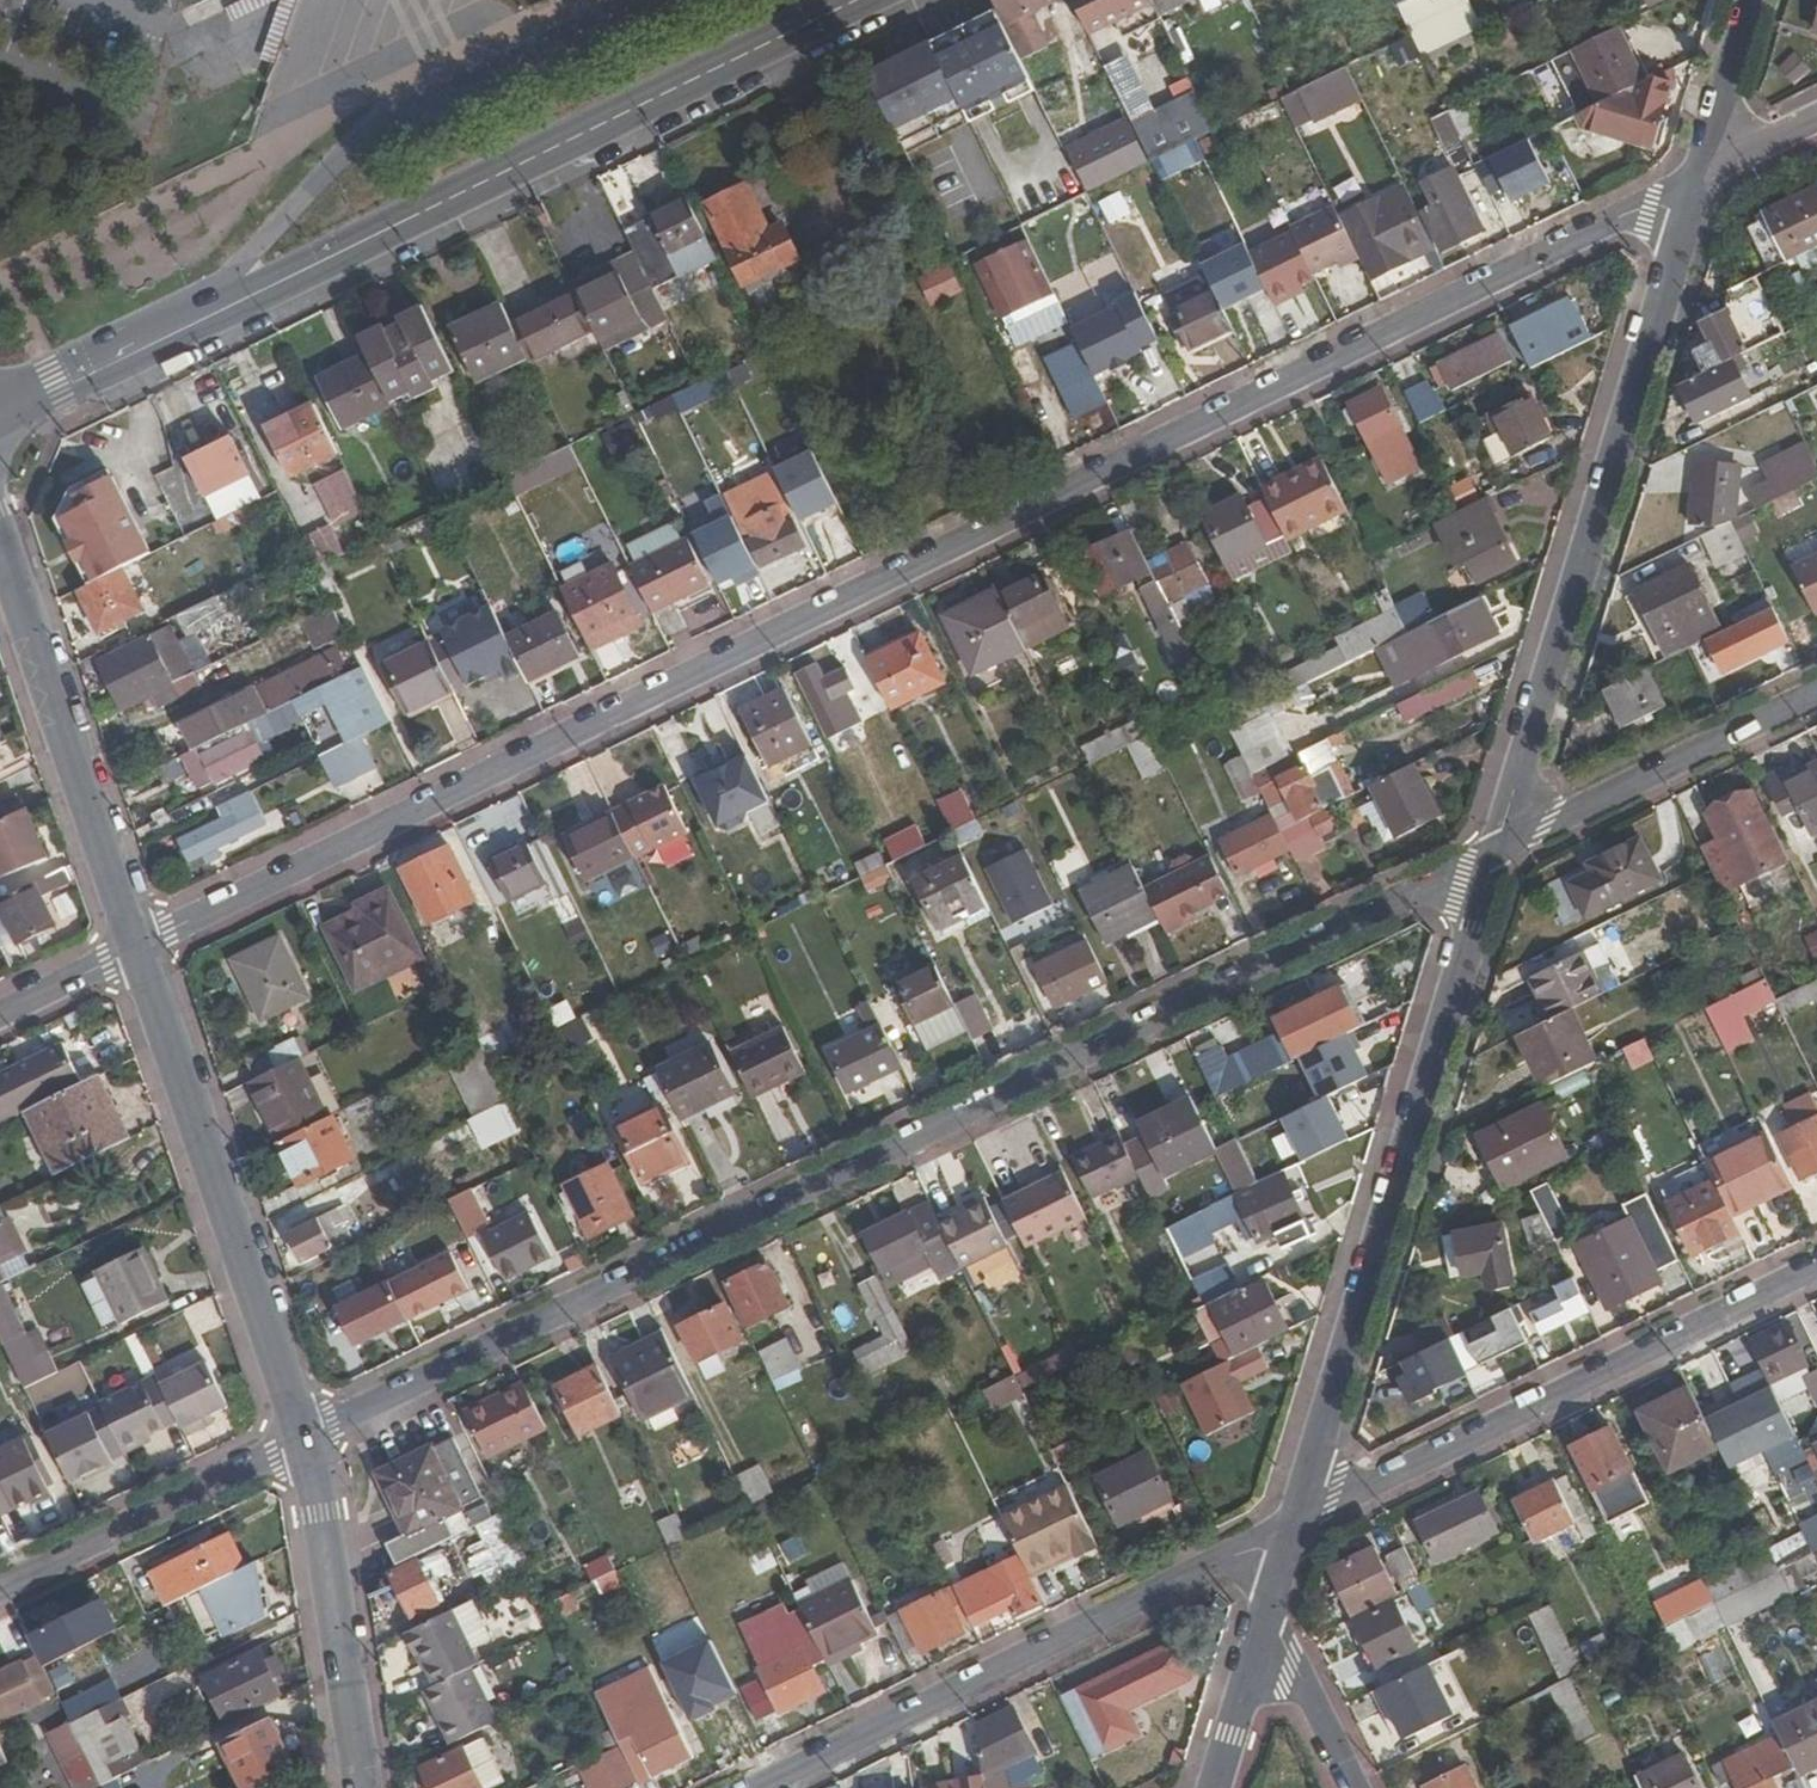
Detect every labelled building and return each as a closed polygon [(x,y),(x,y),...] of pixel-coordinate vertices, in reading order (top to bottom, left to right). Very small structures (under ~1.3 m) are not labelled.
[(1022,60),(1047,47),(1031,14),(1054,3),(1052,0),(992,0),(1022,60)] [(1086,36),(1103,29),(1089,0),(1068,0),(1086,36)] [(1103,29),(1153,6),(1150,0),(1089,0),(1103,29)] [(1153,6),(1159,18),(1195,0),(1150,0),(1153,6)] [(1411,38),(1421,58),(1481,28),(1467,0),(1429,0),(1399,15),(1411,38)] [(999,24),(950,48),(980,110),(1002,100),(1006,109),(1034,95),(999,24)] [(1637,87),(1648,82),(1621,27),(1577,49),(1591,76),(1604,103),(1637,87)] [(930,47),(960,108),(965,118),(980,110),(950,48),(946,39),(930,47)] [(930,45),(913,53),(929,88),(916,94),(937,138),(904,154),(911,167),(974,136),(965,118),(960,108),(930,47),(930,45)] [(1178,98),(1194,90),(1173,46),(1155,55),(1178,98)] [(1591,76),(1577,49),(1569,53),(1583,80),(1591,76)] [(913,53),(866,76),(904,154),(937,138),(916,94),(929,88),(913,53)] [(1110,85),(1130,125),(1153,114),(1126,58),(1102,69),(1105,75),(1110,85)] [(1674,83),(1666,73),(1648,82),(1637,87),(1604,103),(1578,116),(1583,127),(1652,149),(1674,83)] [(1347,99),(1337,78),(1305,93),(1315,114),(1347,99)] [(1579,105),(1596,101),(1592,80),(1575,84),(1579,105)] [(1130,125),(1150,165),(1195,143),(1215,133),(1196,93),(1153,114),(1130,125)] [(1453,130),(1441,136),(1460,176),(1473,170),(1453,130)] [(1514,206),(1565,185),(1545,137),(1494,158),(1514,206)] [(1486,169),(1500,197),(1505,195),(1491,167),(1486,169)] [(1477,174),(1491,202),(1500,197),(1486,169),(1477,174)] [(1424,215),(1442,252),(1476,235),(1457,195),(1459,194),(1451,177),(1442,182),(1444,187),(1433,193),(1440,207),(1424,215)] [(746,186),(706,206),(746,287),(799,260),(782,226),(769,233),(746,186)] [(1368,281),(1433,250),(1402,186),(1337,217),(1358,260),(1368,281)] [(1772,270),(1816,248),(1816,188),(1762,216),(1766,222),(1753,229),(1772,270)] [(1133,209),(1125,193),(1104,204),(1112,220),(1133,209)] [(714,258),(685,199),(622,230),(639,265),(651,289),(714,258)] [(1290,226),(1293,233),(1313,274),(1335,263),(1338,270),(1358,260),(1337,217),(1331,206),(1290,226)] [(1293,233),(1251,254),(1265,284),(1276,307),(1296,297),(1293,292),(1316,280),(1313,274),(1293,233)] [(1038,265),(1026,242),(976,267),(987,290),(1038,265)] [(1251,254),(1244,242),(1203,262),(1225,304),(1265,284),(1251,254)] [(639,265),(574,296),(592,331),(605,358),(606,360),(670,329),(651,289),(639,265)] [(1038,265),(987,290),(1001,319),(1052,294),(1038,265)] [(932,305),(960,292),(948,268),(920,282),(932,305)] [(1755,279),(1738,287),(1745,300),(1754,320),(1771,312),(1755,279)] [(1738,287),(1696,308),(1702,322),(1745,300),(1738,287)] [(1137,293),(1072,324),(1095,372),(1161,341),(1137,293)] [(1231,330),(1213,293),(1171,314),(1189,352),(1231,330)] [(573,298),(511,328),(529,363),(586,337),(598,361),(605,358),(592,331),(590,333),(573,298)] [(1530,370),(1591,341),(1571,300),(1510,331),(1530,370)] [(1745,300),(1702,322),(1712,343),(1696,351),(1706,372),(1731,359),(1765,342),(1754,320),(1745,300)] [(420,310),(406,317),(438,382),(452,376),(455,374),(423,309),(420,310)] [(511,328),(505,315),(453,339),(481,395),(532,371),(529,363),(511,328)] [(406,317),(360,340),(368,357),(392,405),(438,382),(406,317)] [(1500,336),(1441,365),(1452,391),(1512,362),(1500,336)] [(343,431),(393,407),(392,405),(368,357),(319,382),(343,431)] [(1706,372),(1679,385),(1699,426),(1751,401),(1731,359),(1706,372)] [(1400,391),(1417,425),(1433,417),(1416,383),(1400,391)] [(1369,446),(1401,430),(1380,389),(1348,404),(1344,413),(1351,427),(1359,426),(1369,446)] [(1484,416),(1491,433),(1499,429),(1511,457),(1552,437),(1532,394),(1484,416)] [(337,456),(314,406),(266,429),(291,478),(337,456)] [(837,508),(798,428),(786,434),(817,497),(800,506),(808,522),(837,508)] [(1420,467),(1401,430),(1369,446),(1388,483),(1420,467)] [(188,460),(205,495),(249,474),(232,438),(188,460)] [(1754,511),(1816,480),(1816,473),(1805,448),(1761,470),(1767,482),(1771,489),(1749,501),(1754,511)] [(1264,499),(1283,538),(1344,508),(1320,460),(1259,489),(1264,499)] [(1692,524),(1730,523),(1730,470),(1692,467),(1692,524)] [(205,495),(218,521),(262,500),(249,474),(205,495)] [(339,527),(366,514),(346,474),(319,487),(339,527)] [(96,581),(124,567),(149,555),(153,553),(115,475),(77,493),(84,507),(65,516),(76,540),(85,558),(96,581)] [(1745,492),(1749,501),(1771,489),(1767,482),(1745,492)] [(1132,536),(1149,528),(1132,491),(1114,500),(1129,530),(1132,536)] [(1198,514),(1230,582),(1291,552),(1283,538),(1264,499),(1247,508),(1239,493),(1198,514)] [(1517,563),(1486,496),(1459,510),(1440,519),(1461,564),(1471,559),(1480,580),(1517,563)] [(775,511),(718,539),(738,580),(801,549),(788,523),(782,526),(775,511)] [(1716,566),(1744,553),(1730,523),(1702,537),(1716,566)] [(1150,572),(1166,564),(1149,528),(1132,536),(1150,572)] [(1159,628),(1174,621),(1150,572),(1132,536),(1129,530),(1063,564),(1084,605),(1135,580),(1159,628)] [(306,553),(316,572),(342,559),(329,532),(302,545),(306,553)] [(79,561),(85,558),(76,540),(70,542),(79,561)] [(630,570),(652,616),(709,588),(686,541),(630,570)] [(1174,621),(1176,625),(1191,618),(1184,606),(1209,594),(1189,553),(1166,564),(1150,572),(1174,621)] [(1791,569),(1813,615),(1816,613),(1816,556),(1791,569)] [(584,561),(561,573),(569,588),(591,577),(584,561)] [(214,597),(224,618),(295,583),(285,563),(214,597)] [(1079,608),(1084,605),(1063,564),(1058,566),(1079,608)] [(96,581),(82,587),(103,630),(145,611),(124,567),(96,581)] [(563,592),(588,643),(638,618),(613,567),(563,592)] [(1689,567),(1635,591),(1656,638),(1710,613),(1689,567)] [(1414,628),(1422,624),(1411,602),(1421,597),(1414,582),(1412,583),(1405,570),(1390,577),(1402,606),(1394,610),(1406,632),(1414,628)] [(999,598),(1024,649),(1066,628),(1042,579),(999,598)] [(996,591),(957,610),(961,616),(999,598),(996,591)] [(1338,647),(1345,662),(1377,647),(1397,637),(1406,632),(1394,610),(1385,591),(1374,596),(1384,615),(1334,639),(1338,647)] [(1742,627),(1714,640),(1732,678),(1801,646),(1778,595),(1736,614),(1742,627)] [(214,597),(176,616),(187,638),(225,620),(224,618),(214,597)] [(1497,636),(1477,597),(1422,624),(1414,628),(1406,632),(1397,637),(1409,662),(1427,653),(1434,667),(1497,636)] [(968,676),(1024,649),(999,598),(961,616),(957,610),(940,618),(968,676)] [(524,673),(508,640),(492,607),(441,632),(468,687),(488,677),(501,671),(503,676),(506,681),(524,673)] [(306,621),(314,651),(344,643),(336,613),(306,621)] [(524,673),(529,683),(579,659),(557,616),(508,640),(524,673)] [(100,666),(124,714),(154,699),(190,681),(188,675),(194,672),(173,630),(100,666)] [(869,671),(888,709),(939,684),(915,636),(864,661),(869,671)] [(1409,662),(1397,637),(1377,647),(1396,686),(1434,667),(1427,653),(1409,662)] [(406,716),(454,692),(430,643),(382,667),(406,716)] [(1276,677),(1283,692),(1345,662),(1338,647),(1276,677)] [(864,661),(858,649),(847,655),(858,677),(869,671),(864,661)] [(322,687),(340,678),(328,654),(207,715),(218,738),(247,724),(322,687)] [(816,665),(798,673),(833,744),(852,734),(835,698),(856,688),(847,670),(824,681),(816,665)] [(361,736),(390,722),(363,667),(340,678),(322,687),(348,742),(361,736)] [(1475,688),(1466,669),(1433,685),(1442,704),(1475,688)] [(1643,670),(1602,691),(1622,730),(1662,709),(1643,670)] [(501,671),(488,677),(491,682),(503,676),(501,671)] [(197,695),(190,681),(154,699),(161,712),(197,695)] [(768,767),(812,745),(784,688),(740,710),(768,767)] [(1087,760),(1146,731),(1138,715),(1128,720),(1079,744),(1087,760)] [(218,738),(157,769),(165,786),(192,773),(201,790),(263,758),(247,724),(218,738)] [(377,769),(361,736),(348,742),(320,756),(336,789),(377,769)] [(1149,736),(1130,745),(1145,775),(1163,765),(1149,736)] [(1282,736),(1241,756),(1250,776),(1292,755),(1282,736)] [(746,754),(696,779),(719,826),(769,802),(746,754)] [(1250,776),(1261,797),(1272,819),(1279,833),(1308,817),(1341,800),(1331,779),(1323,783),(1318,774),(1305,781),(1292,755),(1250,776)] [(1250,776),(1241,756),(1224,765),(1244,805),(1261,797),(1250,776)] [(1787,779),(1783,770),(1767,778),(1784,812),(1799,805),(1813,833),(1816,831),(1816,765),(1787,779)] [(1436,820),(1409,766),(1364,788),(1370,800),(1391,842),(1436,820)] [(1323,783),(1331,779),(1326,770),(1318,774),(1323,783)] [(613,814),(635,858),(685,835),(661,786),(611,810),(613,814)] [(250,790),(227,802),(234,815),(245,836),(268,824),(250,790)] [(1700,848),(1711,870),(1720,890),(1788,857),(1773,826),(1769,828),(1752,792),(1706,814),(1719,839),(1700,848)] [(1380,848),(1391,842),(1370,800),(1352,810),(1357,820),(1362,817),(1369,831),(1371,830),(1380,848)] [(227,802),(217,806),(224,820),(234,815),(227,802)] [(941,816),(950,834),(975,822),(966,803),(941,816)] [(1288,852),(1294,863),(1320,849),(1318,844),(1338,833),(1326,811),(1310,820),(1308,817),(1279,833),(1288,852)] [(635,858),(613,814),(563,838),(585,882),(635,858)] [(52,859),(31,815),(9,825),(7,820),(0,823),(0,884),(52,859)] [(234,815),(224,820),(178,843),(189,864),(205,856),(209,865),(222,859),(217,850),(245,836),(234,815)] [(1236,877),(1288,852),(1279,833),(1272,819),(1220,845),(1236,877)] [(975,822),(950,834),(957,848),(982,835),(975,822)] [(922,825),(887,840),(896,860),(930,844),(922,825)] [(1585,919),(1661,880),(1640,836),(1596,857),(1599,865),(1566,881),(1585,919)] [(477,868),(504,923),(517,917),(510,902),(550,883),(558,899),(571,892),(545,840),(532,847),(530,842),(477,868)] [(405,869),(430,920),(477,896),(452,845),(405,869)] [(1025,850),(986,869),(1013,925),(1052,906),(1025,850)] [(886,866),(879,853),(855,865),(861,878),(886,866)] [(938,927),(985,904),(962,858),(915,882),(938,927)] [(1159,922),(1164,933),(1191,920),(1189,915),(1199,909),(1228,895),(1214,867),(1209,858),(1193,866),(1173,876),(1143,890),(1159,922)] [(1173,876),(1193,866),(1190,861),(1184,859),(1173,865),(1171,871),(1173,876)] [(1157,923),(1159,922),(1143,890),(1136,877),(1083,903),(1109,954),(1130,944),(1147,936),(1143,929),(1157,923)] [(36,882),(0,899),(0,900),(20,941),(56,924),(36,882)] [(358,974),(417,945),(391,892),(374,900),(376,905),(334,925),(358,974)] [(1189,915),(1191,920),(1202,915),(1199,909),(1189,915)] [(1147,936),(1130,944),(1132,949),(1163,934),(1157,923),(1143,929),(1147,936)] [(1807,933),(1816,954),(1816,928),(1807,933)] [(281,937),(237,957),(264,1017),(308,996),(281,937)] [(1053,1009),(1106,983),(1086,942),(1033,968),(1053,1009)] [(1530,977),(1550,1019),(1571,1009),(1586,1002),(1601,994),(1591,974),(1580,952),(1530,977)] [(1609,965),(1591,974),(1601,994),(1612,989),(1619,985),(1609,965)] [(914,1025),(954,1005),(936,968),(895,988),(914,1025)] [(1731,996),(1737,1009),(1771,992),(1765,979),(1731,996)] [(1775,1000),(1783,1016),(1816,999),(1816,980),(1775,1000)] [(1619,1002),(1612,989),(1601,994),(1586,1002),(1592,1015),(1619,1002)] [(1296,1056),(1346,1032),(1325,995),(1278,1018),(1296,1056)] [(1737,1009),(1731,996),(1705,1009),(1726,1052),(1752,1039),(1737,1009)] [(964,1025),(971,1040),(989,1031),(973,999),(955,1008),(964,1025)] [(964,1025),(955,1008),(954,1005),(914,1025),(924,1045),(964,1025)] [(1544,1088),(1584,1069),(1597,1062),(1571,1009),(1550,1019),(1518,1035),(1544,1088)] [(847,1091),(897,1066),(872,1016),(862,1021),(868,1033),(828,1053),(847,1091)] [(784,1029),(731,1054),(753,1098),(805,1072),(784,1029)] [(1346,1032),(1296,1056),(1318,1101),(1330,1095),(1368,1077),(1346,1032)] [(1196,1058),(1215,1098),(1280,1066),(1266,1039),(1228,1058),(1221,1045),(1196,1058)] [(34,1104),(81,1081),(62,1042),(15,1065),(34,1104)] [(489,1061),(481,1044),(465,1052),(492,1109),(509,1101),(489,1061)] [(708,1044),(656,1069),(681,1119),(733,1093),(708,1044)] [(256,1080),(287,1065),(280,1050),(250,1065),(256,1080)] [(280,1143),(325,1121),(294,1062),(287,1065),(256,1080),(247,1085),(278,1144),(280,1143)] [(34,1104),(15,1065),(0,1073),(0,1121),(25,1109),(34,1104)] [(119,1144),(89,1078),(81,1081),(34,1104),(25,1109),(56,1175),(119,1144)] [(1352,1141),(1330,1095),(1318,1101),(1284,1119),(1304,1163),(1352,1141)] [(509,1101),(492,1109),(473,1119),(485,1142),(520,1125),(509,1101)] [(1217,1148),(1194,1102),(1141,1128),(1147,1140),(1136,1145),(1152,1176),(1162,1171),(1164,1174),(1217,1148)] [(662,1107),(618,1128),(645,1183),(689,1162),(662,1107)] [(1538,1107),(1517,1117),(1544,1170),(1564,1159),(1538,1107)] [(355,1159),(334,1116),(325,1121),(280,1143),(301,1185),(355,1159)] [(1783,1149),(1798,1180),(1816,1171),(1816,1116),(1792,1128),(1798,1141),(1783,1149)] [(1544,1170),(1517,1117),(1482,1135),(1508,1187),(1544,1170)] [(1769,1200),(1793,1189),(1767,1136),(1707,1166),(1715,1182),(1730,1213),(1766,1195),(1769,1200)] [(1097,1198),(1140,1176),(1121,1138),(1078,1159),(1097,1198)] [(608,1165),(566,1186),(591,1236),(633,1216),(608,1165)] [(1027,1246),(1087,1218),(1064,1171),(1004,1200),(1027,1246)] [(1258,1188),(1262,1196),(1236,1208),(1247,1230),(1252,1227),(1260,1244),(1303,1222),(1280,1177),(1258,1188)] [(1542,1213),(1556,1242),(1574,1233),(1550,1182),(1531,1191),(1542,1213)] [(1694,1256),(1740,1232),(1730,1213),(1715,1182),(1669,1205),(1694,1256)] [(472,1189),(450,1199),(469,1238),(480,1232),(488,1228),(491,1226),(472,1189)] [(939,1224),(947,1240),(961,1268),(1012,1243),(986,1192),(966,1202),(968,1210),(939,1224)] [(1209,1303),(1230,1293),(1238,1289),(1206,1225),(1234,1211),(1227,1198),(1166,1228),(1204,1306),(1209,1303)] [(863,1235),(881,1272),(925,1251),(947,1240),(939,1224),(929,1204),(863,1235)] [(289,1233),(304,1263),(353,1239),(338,1208),(289,1233)] [(1539,1250),(1556,1242),(1542,1213),(1525,1221),(1539,1250)] [(491,1233),(488,1228),(480,1232),(505,1283),(539,1266),(554,1258),(530,1214),(491,1233)] [(1506,1221),(1455,1229),(1463,1277),(1485,1273),(1488,1288),(1516,1284),(1506,1221)] [(21,1274),(12,1256),(16,1254),(1,1223),(0,1223),(0,1284),(21,1274)] [(947,1240),(925,1251),(939,1280),(962,1269),(961,1268),(947,1240)] [(1610,1309),(1661,1284),(1640,1240),(1588,1265),(1610,1309)] [(169,1300),(143,1250),(97,1272),(124,1325),(169,1300)] [(391,1282),(410,1320),(471,1289),(452,1252),(391,1282)] [(767,1262),(727,1281),(750,1326),(790,1307),(767,1262)] [(860,1284),(886,1336),(855,1351),(866,1373),(904,1354),(903,1348),(910,1344),(876,1275),(860,1284)] [(1256,1346),(1290,1329),(1267,1283),(1264,1285),(1260,1278),(1238,1289),(1230,1293),(1256,1346)] [(334,1291),(341,1306),(365,1294),(358,1279),(334,1291)] [(1546,1335),(1601,1321),(1590,1279),(1563,1287),(1567,1303),(1539,1310),(1546,1335)] [(356,1346),(410,1320),(391,1282),(338,1308),(356,1346)] [(2,1347),(25,1336),(0,1286),(0,1343),(2,1347)] [(1235,1356),(1256,1346),(1230,1293),(1209,1303),(1235,1356)] [(726,1367),(719,1353),(744,1340),(726,1304),(681,1326),(706,1377),(726,1367)] [(1467,1329),(1481,1368),(1538,1347),(1523,1308),(1467,1329)] [(1421,1345),(1449,1331),(1443,1318),(1415,1332),(1421,1345)] [(1752,1339),(1773,1381),(1808,1364),(1787,1322),(1752,1339)] [(1235,1362),(1245,1385),(1299,1358),(1295,1349),(1305,1344),(1297,1329),(1235,1362)] [(645,1420),(696,1395),(665,1333),(615,1358),(645,1420)] [(1432,1363),(1456,1351),(1469,1345),(1464,1334),(1427,1353),(1432,1363)] [(800,1362),(787,1336),(761,1348),(768,1363),(767,1363),(773,1376),(800,1362)] [(1465,1373),(1456,1351),(1432,1363),(1405,1376),(1417,1402),(1436,1392),(1434,1388),(1465,1373)] [(1245,1385),(1235,1362),(1182,1387),(1207,1439),(1259,1415),(1245,1385)] [(206,1363),(161,1386),(172,1409),(186,1437),(213,1423),(209,1414),(227,1405),(206,1363)] [(583,1432),(623,1412),(600,1365),(560,1385),(583,1432)] [(1804,1377),(1816,1404),(1816,1370),(1804,1377)] [(485,1454),(546,1423),(523,1376),(461,1407),(485,1454)] [(1015,1376),(984,1391),(993,1409),(1024,1394),(1015,1376)] [(158,1416),(172,1409),(160,1386),(156,1377),(100,1405),(110,1424),(126,1456),(150,1444),(146,1437),(165,1428),(158,1416)] [(1774,1388),(1740,1404),(1764,1454),(1798,1438),(1774,1388)] [(1705,1421),(1690,1389),(1640,1413),(1668,1472),(1718,1447),(1705,1421)] [(1740,1404),(1705,1421),(1718,1447),(1729,1470),(1764,1454),(1740,1404)] [(89,1414),(46,1436),(70,1484),(85,1476),(86,1479),(114,1465),(113,1462),(97,1430),(89,1414)] [(1803,1419),(1808,1435),(1816,1432),(1816,1414),(1803,1419)] [(113,1462),(126,1456),(110,1424),(97,1430),(113,1462)] [(1632,1470),(1611,1428),(1571,1448),(1592,1490),(1632,1470)] [(1,1514),(49,1490),(37,1467),(44,1464),(27,1431),(0,1445),(0,1513),(1,1514)] [(398,1565),(476,1527),(469,1513),(466,1506),(485,1495),(456,1437),(384,1473),(394,1495),(411,1532),(405,1535),(388,1544),(398,1565)] [(1050,1447),(1059,1465),(1068,1460),(1060,1443),(1050,1447)] [(1816,1482),(1816,1447),(1803,1454),(1816,1482)] [(1147,1449),(1096,1475),(1120,1524),(1172,1499),(1147,1449)] [(1764,1463),(1742,1470),(1749,1489),(1770,1482),(1764,1463)] [(37,1467),(49,1490),(55,1487),(44,1464),(37,1467)] [(766,1466),(741,1473),(750,1503),(774,1496),(766,1466)] [(1577,1521),(1557,1481),(1516,1501),(1536,1541),(1577,1521)] [(1068,1483),(1001,1515),(1024,1561),(1028,1569),(1072,1547),(1075,1553),(1097,1542),(1068,1483)] [(1437,1559),(1499,1529),(1480,1492),(1419,1522),(1437,1559)] [(387,1499),(405,1535),(411,1532),(394,1495),(387,1499)] [(476,1527),(495,1517),(488,1504),(469,1513),(476,1527)] [(653,1522),(664,1547),(670,1544),(685,1537),(678,1523),(673,1513),(653,1522)] [(1799,1524),(1813,1552),(1816,1550),(1816,1515),(1799,1524)] [(159,1568),(175,1601),(197,1591),(242,1568),(226,1535),(159,1568)] [(806,1535),(785,1543),(792,1563),(813,1556),(806,1535)] [(944,1543),(935,1547),(945,1566),(953,1562),(944,1543)] [(1389,1557),(1406,1592),(1422,1584),(1405,1550),(1389,1557)] [(1388,1597),(1368,1553),(1333,1570),(1352,1614),(1388,1597)] [(595,1581),(618,1570),(610,1554),(588,1565),(595,1581)] [(1771,1554),(1705,1585),(1714,1603),(1779,1571),(1771,1554)] [(962,1571),(968,1583),(995,1570),(999,1568),(993,1556),(962,1571)] [(419,1558),(392,1572),(414,1615),(440,1602),(419,1558)] [(971,1620),(974,1626),(1011,1607),(1015,1615),(1041,1603),(1028,1578),(1032,1577),(1028,1569),(1024,1561),(997,1574),(995,1570),(968,1583),(956,1589),(971,1620)] [(262,1610),(254,1562),(242,1568),(197,1591),(219,1636),(257,1618),(255,1614),(262,1610)] [(1790,1565),(1779,1571),(1790,1592),(1790,1593),(1801,1588),(1790,1565)] [(624,1583),(618,1570),(595,1581),(602,1594),(624,1583)] [(1714,1603),(1723,1623),(1724,1624),(1790,1592),(1779,1571),(1714,1603)] [(889,1619),(905,1652),(922,1644),(925,1652),(965,1632),(962,1624),(971,1620),(956,1589),(955,1586),(889,1619)] [(822,1651),(829,1665),(882,1639),(855,1588),(818,1606),(813,1596),(799,1603),(810,1627),(814,1635),(822,1651)] [(1673,1616),(1704,1600),(1698,1588),(1667,1603),(1673,1616)] [(581,1605),(574,1591),(552,1602),(558,1616),(581,1605)] [(1379,1666),(1417,1648),(1394,1602),(1357,1621),(1379,1666)] [(1714,1603),(1685,1617),(1695,1637),(1723,1623),(1714,1603)] [(1554,1608),(1533,1617),(1562,1678),(1582,1669),(1554,1608)] [(438,1682),(474,1665),(478,1663),(453,1609),(405,1632),(416,1655),(423,1652),(438,1682)] [(809,1658),(822,1651),(814,1635),(796,1644),(798,1652),(761,1670),(770,1689),(764,1692),(762,1687),(747,1695),(758,1717),(779,1707),(782,1713),(824,1691),(809,1658)] [(709,1642),(663,1664),(690,1721),(714,1710),(712,1705),(735,1694),(709,1642)] [(222,1725),(282,1696),(275,1681),(265,1663),(259,1650),(200,1680),(222,1725)] [(1346,1689),(1371,1682),(1362,1654),(1338,1661),(1346,1689)] [(45,1697),(51,1710),(60,1706),(35,1656),(0,1674),(0,1719),(45,1697)] [(265,1663),(275,1681),(283,1677),(274,1658),(265,1663)] [(1156,1696),(1139,1661),(1079,1690),(1107,1748),(1142,1731),(1131,1708),(1156,1696)] [(1380,1686),(1395,1718),(1405,1737),(1452,1715),(1427,1664),(1380,1686)] [(427,1688),(454,1742),(458,1740),(500,1719),(474,1665),(438,1682),(427,1688)] [(1570,1678),(1549,1688),(1572,1737),(1593,1726),(1570,1678)] [(1380,1686),(1370,1692),(1385,1723),(1395,1718),(1380,1686)] [(1797,1772),(1816,1762),(1816,1702),(1773,1724),(1779,1735),(1794,1767),(1797,1772)] [(977,1725),(985,1775),(987,1787),(1006,1787),(1005,1778),(998,1780),(996,1771),(1036,1751),(1013,1707),(977,1725)] [(639,1781),(640,1782),(694,1758),(673,1715),(620,1741),(622,1744),(639,1781)] [(91,1733),(108,1768),(140,1752),(123,1718),(91,1733)] [(296,1770),(270,1719),(220,1744),(242,1787),(260,1787),(296,1770)] [(71,1722),(45,1734),(72,1787),(97,1787),(102,1785),(97,1773),(80,1739),(72,1724),(71,1722)] [(80,1739),(97,1773),(108,1768),(91,1733),(80,1739)] [(1794,1767),(1779,1735),(1713,1767),(1722,1785),(1733,1779),(1737,1787),(1776,1787),(1771,1779),(1794,1767)] [(427,1756),(431,1765),(423,1769),(432,1787),(492,1787),(505,1781),(484,1738),(462,1749),(458,1740),(454,1742),(427,1756)] [(9,1761),(0,1744),(0,1766),(9,1761)] [(639,1781),(622,1744),(578,1766),(589,1787),(624,1787),(639,1781)] [(1685,1756),(1637,1779),(1641,1787),(1701,1787),(1685,1756)] [(148,1762),(102,1785),(104,1787),(150,1787),(158,1784),(148,1762)] [(1464,1765),(1422,1786),(1423,1787),(1474,1787),(1464,1765)] [(985,1775),(963,1778),(964,1784),(935,1787),(987,1787),(985,1775)] [(963,1778),(929,1782),(930,1787),(935,1787),(964,1784),(963,1778)] [(1788,1787),(1805,1787),(1800,1778),(1786,1785),(1788,1787)]
